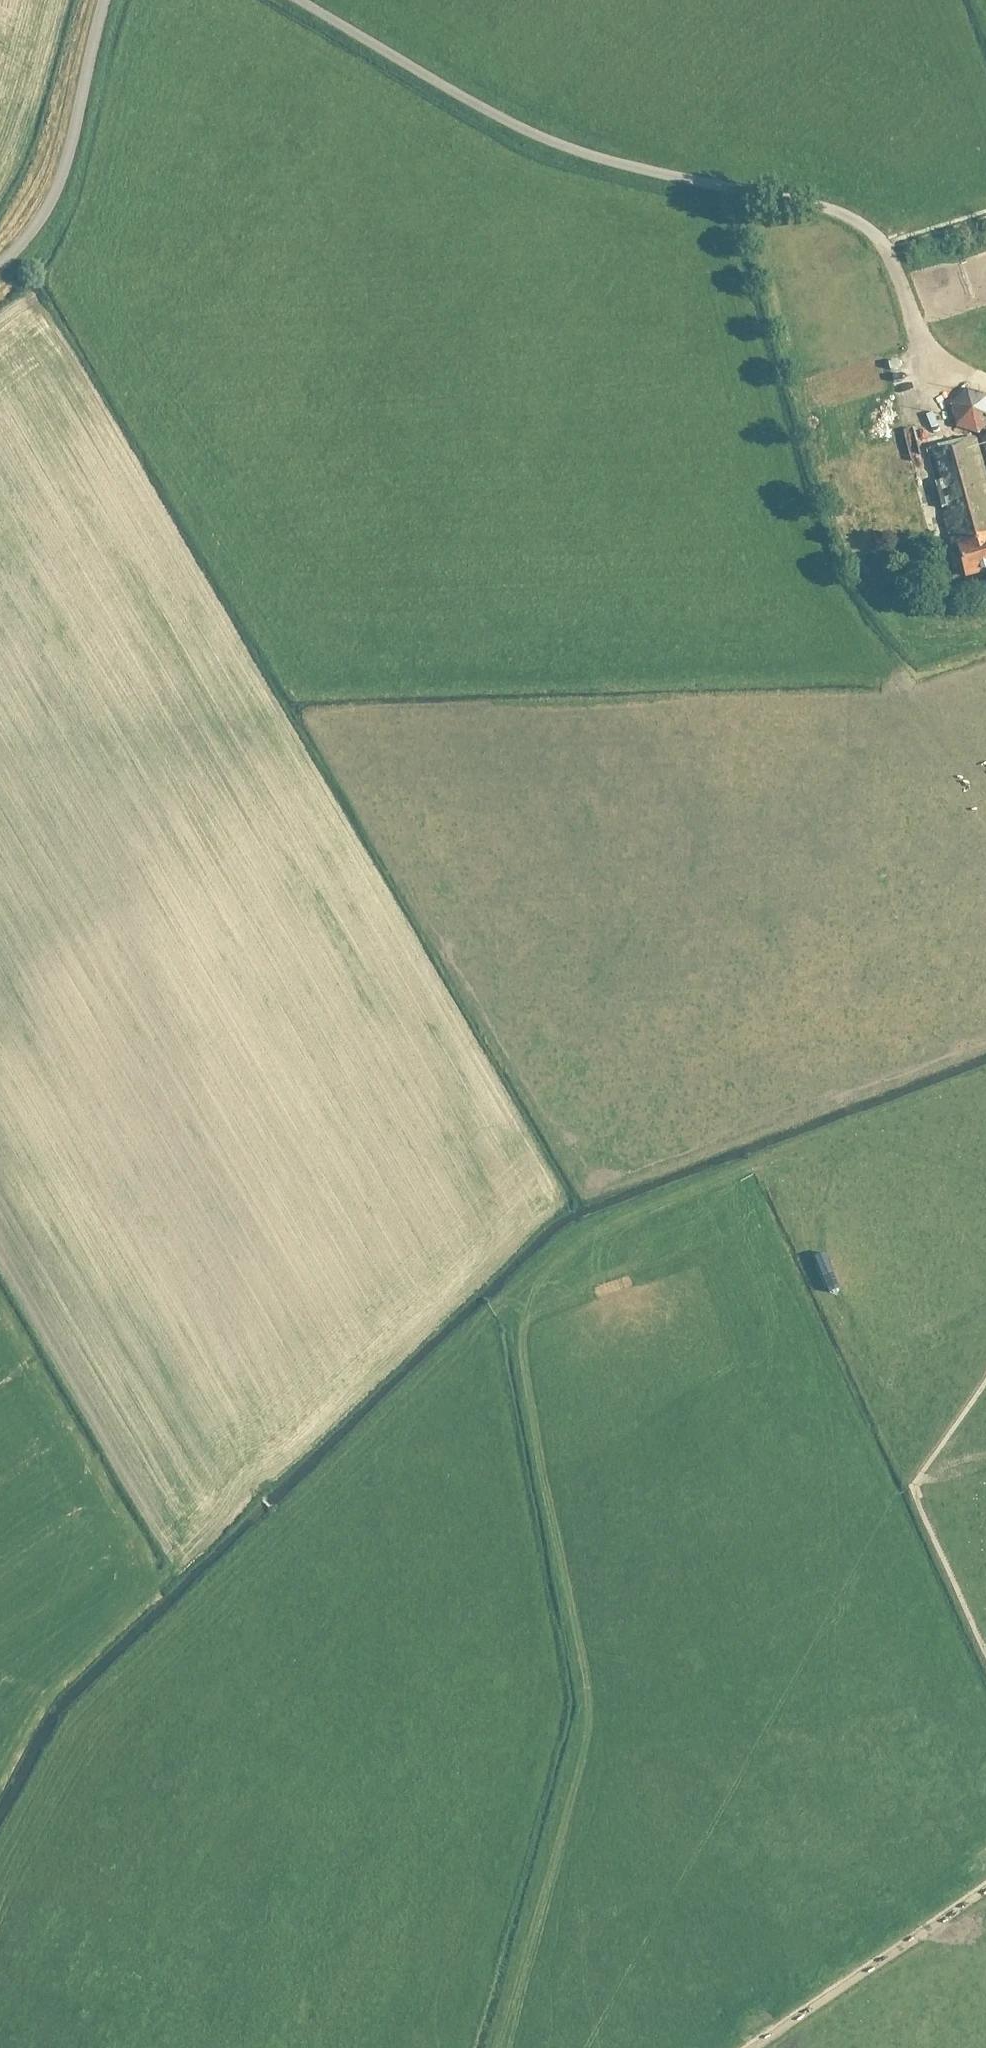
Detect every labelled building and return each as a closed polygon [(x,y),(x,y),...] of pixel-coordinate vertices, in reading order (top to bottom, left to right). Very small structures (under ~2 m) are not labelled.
[(894,358),(864,365),(902,529),(933,522),(894,358)] [(984,392),(949,394),(951,427),(985,425),(985,420),(984,392)] [(974,437),(925,452),(947,535),(952,551),(958,549),(966,577),(985,572),(985,482),(974,437)]
